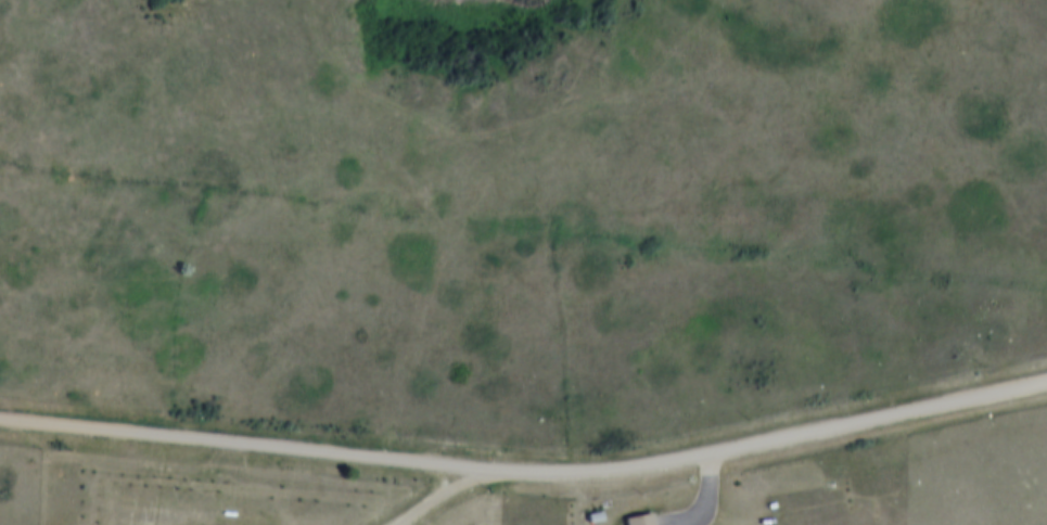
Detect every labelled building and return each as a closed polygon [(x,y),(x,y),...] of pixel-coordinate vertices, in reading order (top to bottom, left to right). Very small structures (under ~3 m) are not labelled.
[(595,507),(609,503),(611,513),(597,516),(595,507)] [(659,504),(663,524),(636,524),(633,510),(659,504)]
